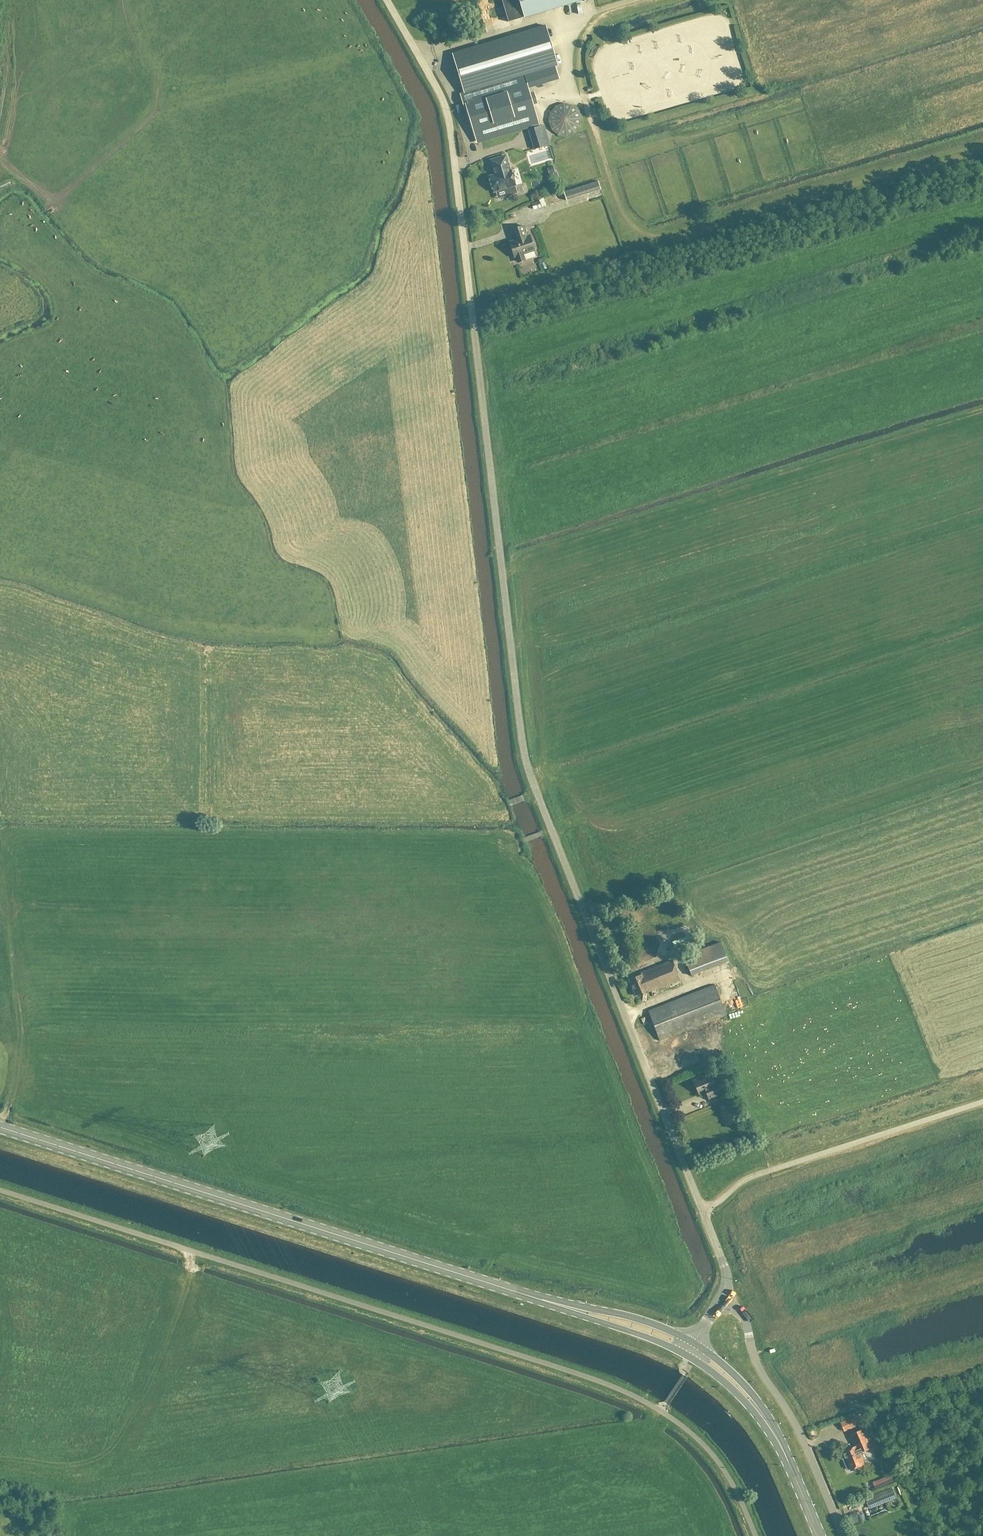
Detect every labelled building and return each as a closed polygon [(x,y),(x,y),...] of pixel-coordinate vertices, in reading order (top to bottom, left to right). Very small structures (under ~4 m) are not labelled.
[(503,19),(498,0),(485,0),(477,2),(482,23),(503,19)] [(508,23),(524,18),(584,0),(501,0),(508,23)] [(545,27),(453,54),(464,94),(548,69),(557,66),(545,27)] [(464,94),(460,95),(464,110),(469,108),(479,142),(539,123),(526,83),(550,76),(548,69),(464,94)] [(579,109),(554,108),(554,116),(550,115),(549,135),(577,136),(579,109)] [(540,130),(529,132),(532,149),(544,147),(540,130)] [(494,175),(489,177),(494,192),(495,192),(505,189),(508,196),(517,194),(514,186),(515,186),(510,171),(509,171),(505,156),(490,161),(494,175)] [(598,181),(563,192),(566,201),(601,190),(598,181)] [(509,243),(514,258),(515,258),(517,262),(518,263),(523,261),(524,259),(523,255),(534,252),(529,236),(527,237),(523,227),(511,231),(514,241),(509,243)] [(695,973),(726,961),(721,945),(689,957),(695,973)] [(641,948),(644,957),(649,955),(645,947),(641,948)] [(680,983),(672,961),(640,974),(640,975),(628,980),(634,997),(647,992),(647,993),(677,982),(678,984),(680,983)] [(660,1041),(726,1016),(714,986),(648,1012),(660,1041)] [(714,1083),(711,1075),(693,1082),(698,1095),(706,1092),(709,1100),(723,1094),(718,1081),(714,1083)] [(729,1126),(738,1122),(731,1104),(721,1108),(729,1126)] [(848,1430),(861,1424),(858,1416),(845,1421),(848,1430)] [(851,1471),(864,1466),(859,1454),(872,1449),(864,1430),(851,1435),(856,1447),(843,1453),(845,1458),(842,1460),(847,1470),(850,1468),(851,1471)] [(891,1476),(873,1483),(876,1489),(893,1481),(891,1476)] [(881,1500),(895,1495),(893,1488),(879,1494),(881,1500)] [(869,1507),(871,1512),(880,1509),(878,1504),(869,1507)]
